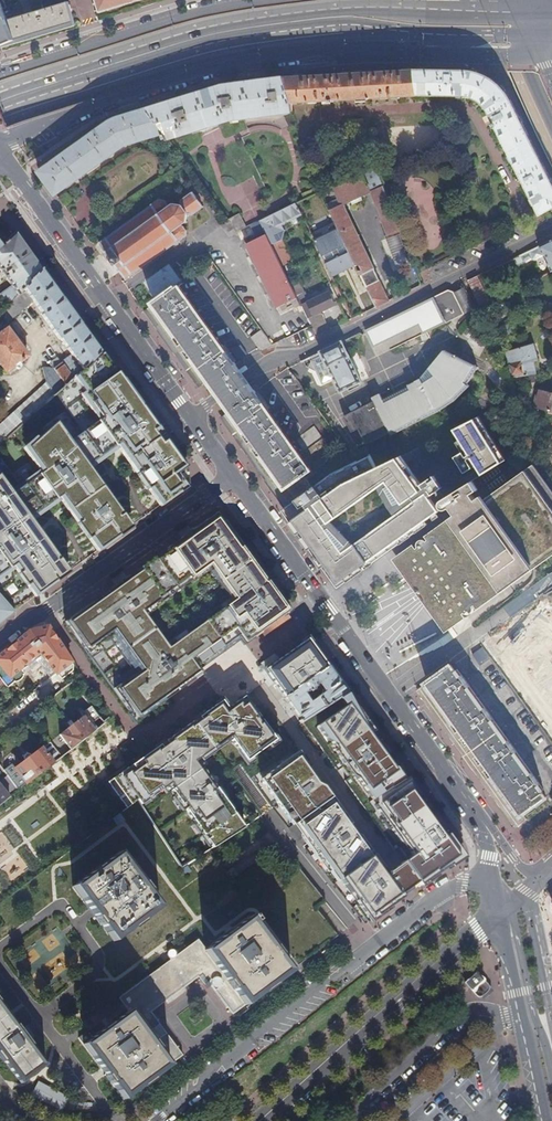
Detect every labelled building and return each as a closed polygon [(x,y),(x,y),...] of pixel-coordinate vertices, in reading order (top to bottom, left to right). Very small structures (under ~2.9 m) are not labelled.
[(102,11),(138,0),(99,0),(102,11)] [(8,21),(0,2),(0,48),(2,47),(2,49),(18,44),(8,21)] [(8,21),(18,44),(76,26),(69,3),(8,21)] [(283,77),(290,102),(322,100),(330,100),(330,101),(333,101),(333,99),(418,95),(418,94),(416,75),(415,70),(360,73),(283,77)] [(418,94),(472,96),(480,99),(486,104),(489,109),(496,123),(494,124),(496,128),(498,127),(541,214),(551,209),(551,183),(510,98),(506,90),(499,84),(494,79),(484,75),(475,71),(425,70),(426,74),(416,75),(418,94)] [(148,109),(169,138),(195,130),(218,123),(234,118),(242,117),(282,112),(293,110),(290,102),(283,77),(223,86),(148,109)] [(551,183),(551,181),(510,98),(551,183)] [(114,120),(40,172),(56,195),(125,146),(160,134),(160,135),(158,136),(160,140),(162,139),(162,140),(169,138),(148,109),(114,120)] [(318,132),(318,141),(365,138),(364,123),(342,124),(342,131),(329,131),(318,132)] [(321,192),(376,307),(389,301),(374,269),(344,204),(370,192),(382,187),(382,185),(374,166),(321,192)] [(370,192),(380,216),(392,211),(382,187),(370,192)] [(302,195),(304,200),(308,198),(317,193),(316,189),(302,195)] [(98,243),(99,244),(112,262),(124,279),(125,281),(127,279),(127,278),(130,276),(131,277),(133,275),(133,274),(140,269),(141,269),(143,268),(142,267),(149,262),(150,263),(152,262),(151,261),(158,256),(159,257),(161,255),(160,255),(167,250),(168,250),(170,249),(170,248),(177,243),(179,242),(179,241),(186,237),(187,232),(183,227),(181,226),(185,223),(186,224),(187,222),(186,221),(187,215),(192,216),(204,207),(193,192),(181,200),(180,205),(174,204),(174,203),(171,203),(172,204),(171,205),(168,208),(168,206),(164,201),(159,200),(152,205),(152,204),(150,205),(151,206),(143,211),(142,211),(141,212),(134,218),(133,217),(132,219),(125,224),(124,224),(122,225),(123,226),(116,231),(116,230),(114,231),(114,232),(107,238),(106,237),(104,238),(105,239),(101,242),(100,241),(98,243)] [(296,204),(300,213),(313,207),(308,198),(304,200),(296,204)] [(279,224),(301,214),(300,213),(296,204),(261,221),(266,231),(279,224)] [(379,216),(387,237),(400,232),(392,211),(380,216),(379,216)] [(240,215),(229,221),(230,223),(237,233),(246,228),(240,215)] [(230,223),(222,228),(229,236),(237,233),(230,223)] [(278,229),(279,224),(266,231),(268,237),(272,245),(282,240),(283,231),(278,229)] [(400,269),(412,264),(400,232),(387,237),(400,269)] [(3,275),(1,276),(2,278),(4,277),(11,287),(0,295),(8,307),(24,289),(41,270),(19,239),(15,233),(0,247),(0,271),(3,275)] [(272,245),(268,237),(248,247),(277,307),(297,297),(297,296),(283,266),(272,245)] [(292,262),(282,240),(272,245),(283,266),(292,262)] [(521,255),(524,262),(527,262),(533,259),(535,261),(544,256),(551,272),(551,240),(521,255)] [(315,251),(300,258),(303,266),(318,259),(315,251)] [(160,274),(171,267),(170,265),(146,283),(159,300),(173,290),(172,288),(171,289),(160,274)] [(183,283),(171,267),(160,274),(171,289),(172,288),(173,290),(178,286),(183,283)] [(71,355),(82,370),(101,353),(63,300),(41,270),(24,289),(33,302),(42,315),(42,316),(59,340),(60,339),(71,355)] [(491,302),(478,276),(468,281),(480,307),(491,302)] [(343,284),(337,287),(342,299),(348,296),(343,284)] [(159,300),(146,310),(164,335),(182,361),(198,383),(207,376),(213,386),(240,373),(178,286),(173,290),(159,300)] [(4,325),(33,302),(24,289),(8,307),(0,316),(0,328),(4,325)] [(454,294),(464,315),(475,309),(464,289),(454,294)] [(414,307),(367,330),(366,335),(377,356),(427,332),(423,323),(427,321),(429,325),(454,313),(456,319),(464,315),(454,294),(453,293),(447,291),(414,307)] [(305,292),(297,296),(297,297),(316,336),(329,330),(321,312),(336,305),(329,292),(309,301),(305,292)] [(423,323),(427,332),(456,319),(454,313),(429,325),(427,321),(423,323)] [(5,373),(10,369),(13,372),(16,370),(17,370),(18,370),(20,369),(21,367),(21,366),(19,363),(27,357),(4,325),(0,328),(0,367),(5,373)] [(272,345),(261,330),(251,338),(261,351),(272,345)] [(342,342),(303,361),(306,366),(305,367),(316,372),(317,371),(322,383),(333,377),(340,392),(361,381),(342,342)] [(230,348),(238,359),(247,354),(240,345),(230,348)] [(525,374),(526,377),(535,376),(533,366),(539,365),(537,349),(508,353),(507,364),(509,377),(525,374)] [(364,406),(380,438),(391,432),(392,434),(439,412),(456,401),(471,386),(468,384),(479,368),(446,351),(431,368),(436,375),(439,378),(428,387),(379,410),(375,401),(364,406)] [(100,420),(81,433),(69,442),(87,467),(118,445),(161,504),(165,502),(185,488),(183,485),(182,471),(184,469),(176,457),(134,399),(101,353),(82,370),(75,377),(86,392),(83,395),(100,420)] [(71,355),(62,361),(53,368),(51,369),(41,368),(45,383),(0,424),(0,444),(10,435),(31,416),(55,395),(75,377),(82,370),(71,355)] [(50,363),(53,368),(62,361),(59,357),(50,363)] [(431,368),(422,378),(425,383),(436,375),(431,368)] [(240,373),(213,386),(220,395),(230,409),(254,392),(245,380),(240,373)] [(373,397),(375,401),(379,410),(428,387),(439,378),(436,375),(425,383),(411,390),(386,402),(383,398),(381,393),(373,397)] [(86,392),(75,377),(55,395),(81,433),(100,420),(83,395),(86,392)] [(422,378),(409,385),(411,390),(425,383),(422,378)] [(409,385),(383,398),(386,402),(411,390),(409,385)] [(534,408),(551,413),(551,394),(537,389),(534,399),(536,400),(534,408)] [(312,472),(290,443),(254,392),(230,409),(234,415),(225,421),(244,448),(248,445),(257,458),(271,478),(266,481),(267,482),(285,508),(312,489),(306,480),(314,475),(312,472)] [(364,406),(350,413),(358,429),(359,428),(367,444),(380,438),(364,406)] [(358,429),(350,413),(344,415),(353,432),(358,429)] [(501,463),(474,420),(453,430),(469,456),(465,458),(462,454),(455,459),(464,474),(472,469),(466,460),(470,457),(481,476),(501,463)] [(69,442),(55,424),(27,449),(42,472),(12,494),(0,479),(0,597),(13,612),(20,606),(61,577),(67,572),(29,519),(60,496),(99,549),(119,535),(130,527),(87,467),(69,442)] [(290,443),(312,472),(334,456),(314,426),(290,443)] [(418,487),(397,457),(377,467),(371,455),(329,476),(312,489),(285,508),(339,583),(386,549),(441,511),(428,492),(439,484),(430,473),(419,480),(422,484),(418,487)] [(484,499),(482,496),(475,500),(471,494),(477,490),(471,481),(439,501),(439,505),(441,508),(443,509),(445,509),(450,507),(456,515),(450,519),(425,536),(427,540),(424,542),(423,540),(420,539),(418,540),(416,542),(415,545),(416,548),(415,549),(412,545),(393,559),(418,596),(444,632),(464,618),(461,614),(463,612),(465,614),(466,615),(468,616),(471,615),(473,614),(474,610),(472,606),(474,605),(477,609),(501,592),(534,569),(551,557),(551,492),(533,465),(484,499)] [(65,622),(138,728),(179,700),(203,683),(196,672),(239,642),(252,640),(257,647),(287,626),(214,520),(65,622)] [(512,656),(551,630),(551,595),(496,631),(512,656)] [(13,612),(0,597),(0,622),(13,612)] [(6,687),(11,683),(16,682),(19,680),(22,674),(20,671),(26,666),(24,663),(34,655),(20,638),(0,655),(0,680),(6,687)] [(420,886),(465,854),(452,838),(438,819),(390,755),(377,737),(362,717),(334,677),(322,660),(315,650),(307,640),(264,671),(337,771),(342,768),(349,778),(344,781),(362,807),(420,886)] [(481,666),(491,659),(483,648),(473,655),(481,666)] [(49,670),(56,665),(50,656),(43,662),(49,670)] [(485,707),(483,709),(468,689),(471,687),(463,675),(464,674),(457,664),(453,667),(452,666),(417,692),(439,723),(449,736),(461,754),(479,779),(483,784),(491,796),(500,807),(502,811),(513,826),(517,827),(519,826),(523,823),(528,829),(551,811),(551,804),(538,785),(540,783),(533,772),(530,774),(515,753),(518,751),(509,739),(506,741),(491,721),(494,719),(485,707)] [(63,699),(76,689),(71,682),(58,692),(63,699)] [(156,749),(109,783),(126,807),(159,783),(163,789),(211,850),(237,833),(196,765),(221,748),(230,741),(244,761),(275,739),(245,697),(232,707),(227,710),(221,702),(213,708),(195,721),(156,749)] [(92,709),(90,706),(81,713),(83,716),(86,714),(92,709)] [(103,722),(92,709),(86,714),(97,728),(103,723),(103,722)] [(70,749),(94,730),(84,716),(59,735),(70,749)] [(61,756),(50,741),(15,768),(21,777),(13,783),(18,789),(61,756)] [(317,784),(297,755),(283,765),(285,768),(280,771),(278,768),(266,777),(268,779),(262,783),(271,795),(274,793),(279,800),(276,802),(281,810),(288,814),(337,883),(339,881),(356,905),(353,907),(365,925),(402,900),(389,882),(387,884),(382,877),(380,878),(377,873),(378,872),(361,846),(353,842),(350,837),(352,835),(326,797),(318,792),(314,786),(317,784)] [(7,775),(0,780),(0,781),(11,795),(18,789),(13,783),(7,775)] [(8,797),(0,786),(0,804),(8,797)] [(203,854),(195,843),(189,847),(186,842),(172,852),(183,868),(203,854)] [(116,855),(71,889),(111,943),(157,909),(116,855)] [(204,953),(246,1006),(272,986),(291,972),(255,925),(257,923),(252,917),(204,953)] [(128,1012),(169,1066),(182,1056),(150,1013),(172,998),(180,991),(202,975),(234,1018),(247,1008),(246,1006),(204,953),(196,941),(119,999),(128,1012)] [(180,991),(172,998),(174,1000),(182,994),(180,991)] [(20,1085),(44,1067),(26,1043),(27,1042),(20,1032),(18,1033),(0,1009),(0,1059),(20,1085)] [(90,1041),(83,1047),(123,1100),(148,1082),(169,1066),(128,1012),(90,1041)] [(83,1047),(90,1041),(85,1033),(77,1039),(83,1047)] [(38,1082),(32,1094),(56,1106),(62,1094),(38,1082)]
